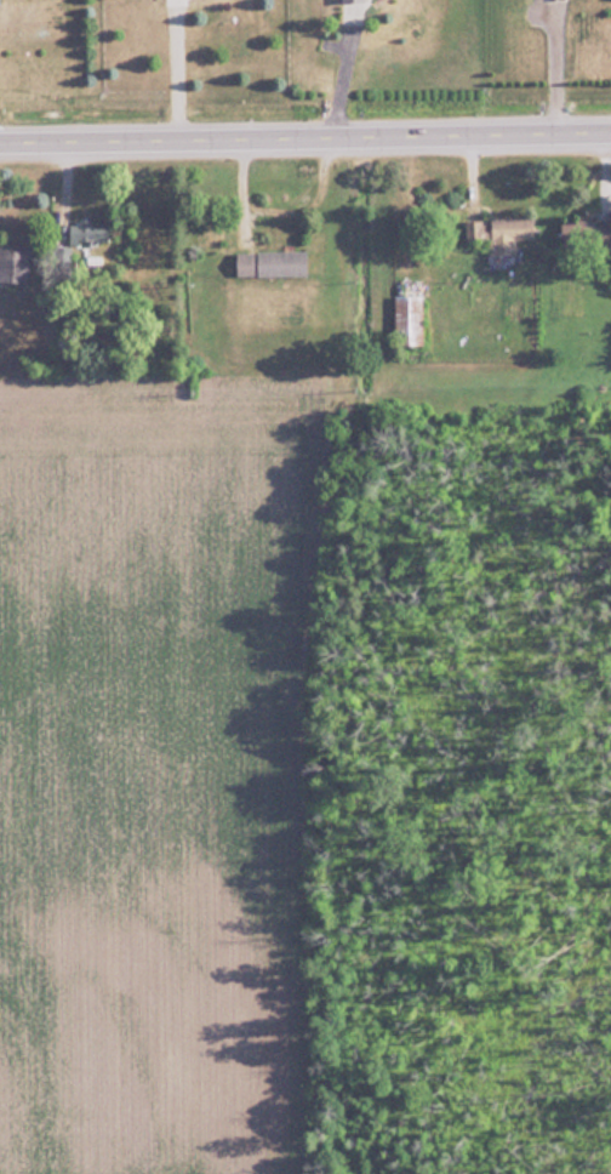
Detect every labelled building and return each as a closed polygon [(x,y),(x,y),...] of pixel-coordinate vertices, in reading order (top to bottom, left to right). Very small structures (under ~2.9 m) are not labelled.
[(607,208),(607,224),(599,224),(599,245),(610,245),(610,208),(607,208)] [(465,218),(466,241),(491,241),(491,255),(516,254),(516,239),(534,238),(533,216),(465,218)] [(73,220),(73,246),(109,246),(109,220),(73,220)] [(28,243),(0,243),(0,283),(28,283),(28,243)] [(308,276),(308,251),(236,251),(236,276),(308,276)] [(423,295),(395,295),(395,344),(423,344),(423,295)]
